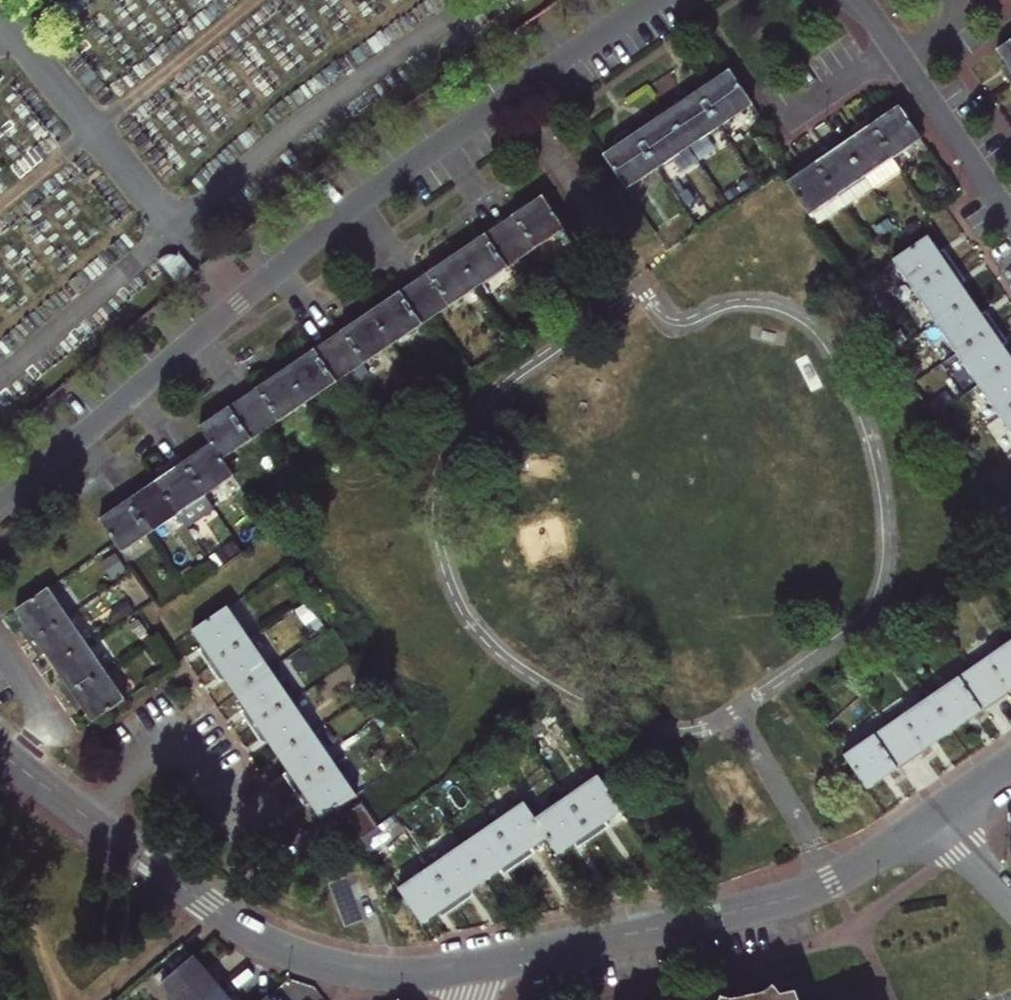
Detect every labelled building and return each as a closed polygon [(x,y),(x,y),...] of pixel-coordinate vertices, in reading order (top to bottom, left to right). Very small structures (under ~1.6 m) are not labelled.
[(998,50),(1010,69),(1010,41),(998,50)] [(705,82),(694,89),(720,129),(753,107),(729,73),(708,87),(705,82)] [(720,129),(694,89),(684,96),(687,100),(665,114),(690,150),(720,129)] [(892,158),(920,139),(899,109),(880,122),(876,115),(867,121),(892,158)] [(643,124),(632,130),(659,170),(690,150),(665,114),(646,128),(643,124)] [(892,158),(867,121),(858,128),(861,134),(843,146),(864,177),(892,158)] [(659,170),(632,130),(623,137),(626,142),(604,157),(628,192),(659,170)] [(820,153),(812,159),(843,206),(871,187),(864,177),(843,146),(824,159),(820,153)] [(843,206),(812,159),(803,165),(807,170),(787,184),(815,225),(843,206)] [(522,260),(565,231),(542,198),(500,227),(522,260)] [(480,288),(522,260),(500,227),(458,255),(480,288)] [(928,239),(894,262),(915,294),(954,267),(947,257),(942,260),(928,239)] [(155,259),(181,288),(196,275),(176,253),(173,255),(169,252),(167,251),(165,251),(162,252),(155,259)] [(458,255),(414,285),(437,317),(480,288),(458,255)] [(915,294),(937,325),(971,302),(957,281),(961,278),(954,267),(915,294)] [(394,346),(437,317),(414,285),(372,314),(394,346)] [(937,325),(958,356),(997,330),(990,320),(985,323),(971,302),(937,325)] [(351,375),(394,346),(372,314),(329,342),(351,375)] [(997,330),(958,356),(979,388),(1010,365),(1010,361),(999,344),(1004,340),(997,330)] [(329,342),(286,372),(308,404),(351,375),(329,342)] [(979,388),(1000,418),(1010,411),(1010,365),(979,388)] [(266,432),(308,404),(286,372),(244,400),(266,432)] [(203,428),(213,444),(224,460),(266,432),(244,400),(203,428)] [(1000,418),(1010,435),(1010,411),(1000,418)] [(215,510),(244,490),(224,460),(213,444),(193,458),(189,452),(179,459),(215,510)] [(215,510),(179,459),(170,465),(174,470),(156,482),(179,515),(188,529),(215,510)] [(179,515),(156,482),(137,495),(134,490),(124,496),(151,535),(179,515)] [(151,535),(124,496),(115,502),(119,508),(101,521),(123,554),(151,535)] [(29,644),(67,618),(48,591),(17,612),(30,632),(24,636),(29,644)] [(204,658),(210,668),(250,641),(227,608),(193,631),(208,654),(204,658)] [(41,648),(54,667),(86,645),(67,618),(29,644),(35,652),(41,648)] [(236,694),(270,671),(250,641),(210,668),(217,678),(222,674),(236,694)] [(972,671),(994,703),(1010,691),(1010,644),(972,671)] [(86,645),(54,667),(67,686),(62,690),(67,699),(105,673),(86,645)] [(246,719),(253,729),(291,702),(270,671),(236,694),(250,716),(246,719)] [(943,671),(922,686),(931,699),(952,731),(994,703),(972,671),(952,684),(943,671)] [(124,701),(105,673),(67,699),(74,708),(80,704),(93,723),(124,701)] [(888,728),(910,760),(952,731),(931,699),(888,728)] [(265,736),(279,756),(312,733),(291,702),(253,729),(260,740),(265,736)] [(888,728),(845,757),(867,789),(910,760),(888,728)] [(295,791),(334,765),(312,733),(279,756),(293,777),(288,781),(295,791)] [(322,819),(356,797),(334,765),(295,791),(302,802),(308,799),(322,819)] [(597,778),(566,799),(593,838),(605,830),(602,826),(621,812),(597,778)] [(593,838),(566,799),(534,822),(547,839),(558,855),(580,840),(583,845),(593,838)] [(346,815),(363,839),(378,829),(362,805),(346,815)] [(493,826),(520,864),(531,856),(527,852),(547,839),(534,822),(523,805),(493,826)] [(509,872),(520,864),(493,826),(462,847),(485,881),(505,867),(509,872)] [(485,881),(462,847),(431,868),(458,907),(468,900),(465,895),(485,881)] [(399,891),(422,925),(445,909),(448,914),(458,907),(431,868),(399,891)] [(171,999),(205,999),(222,985),(212,972),(206,977),(192,960),(161,986),(171,999)] [(232,997),(222,985),(205,999),(229,999),(232,997)] [(794,992),(781,995),(773,986),(761,994),(735,999),(797,999),(794,992)]
